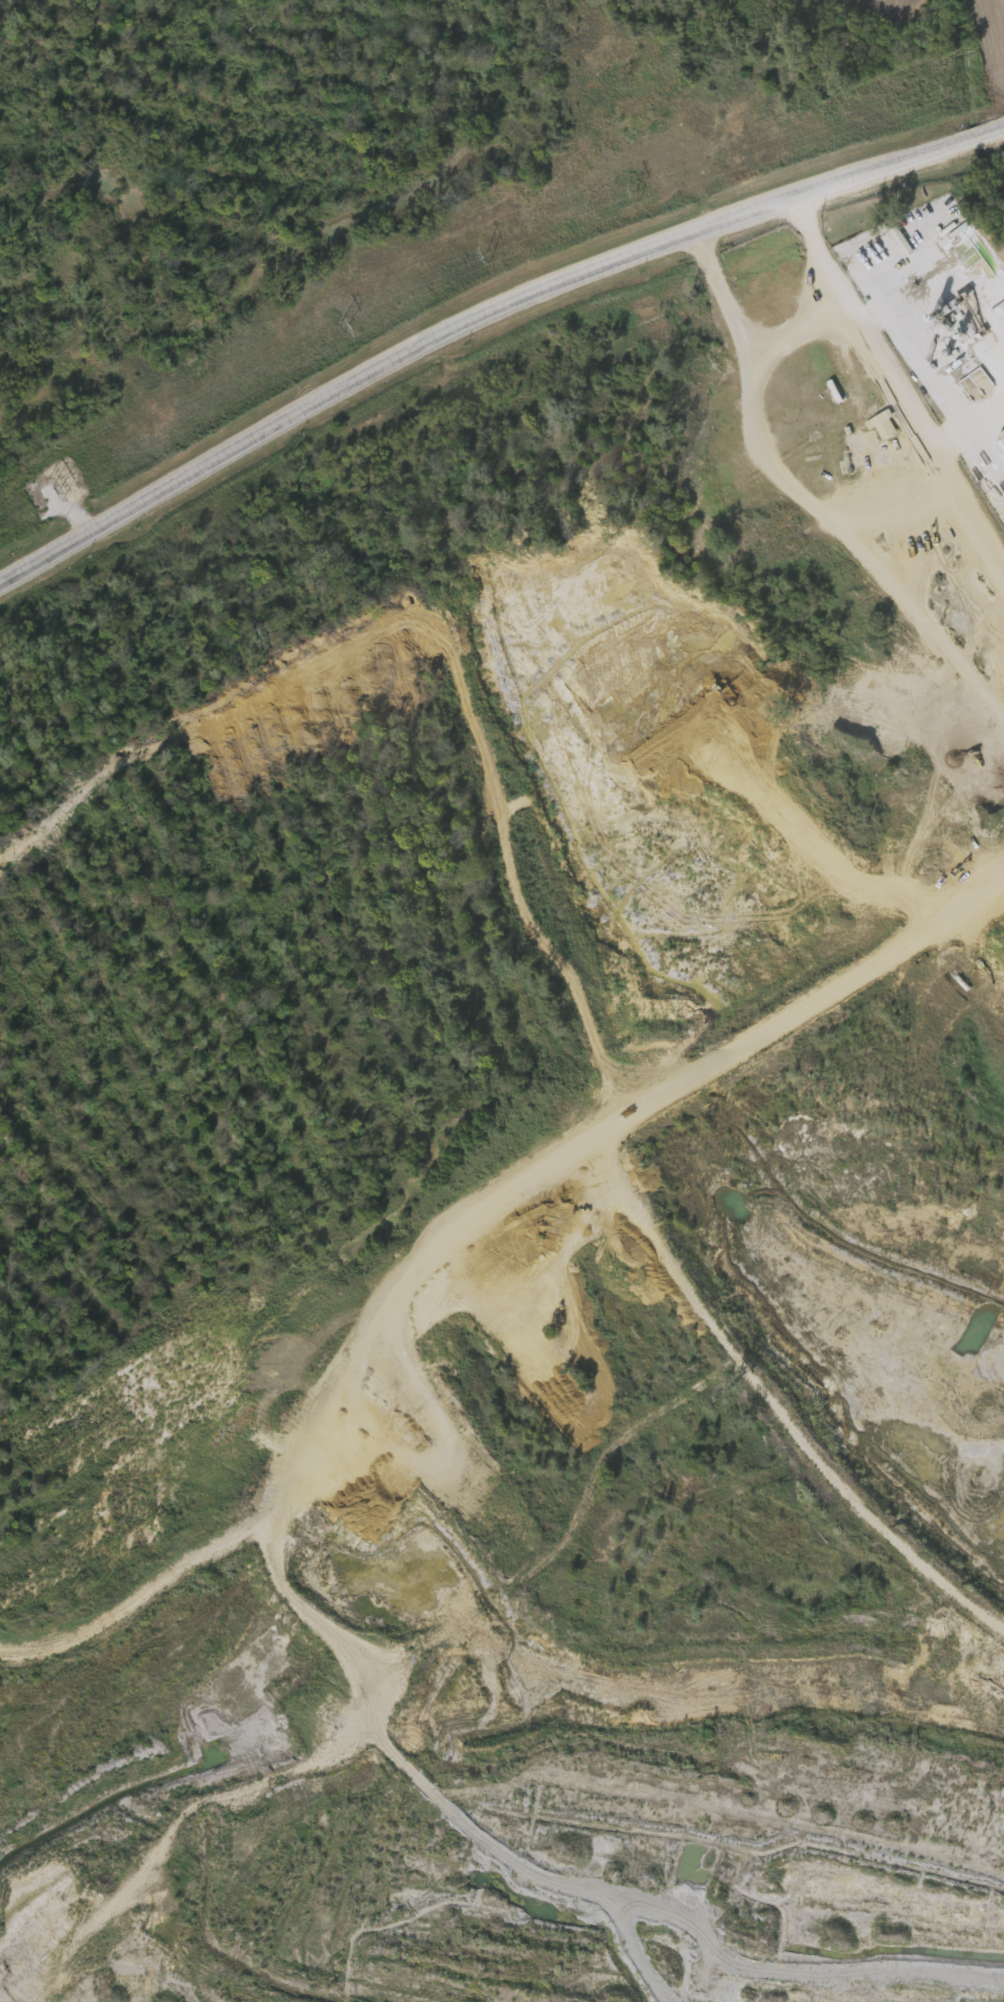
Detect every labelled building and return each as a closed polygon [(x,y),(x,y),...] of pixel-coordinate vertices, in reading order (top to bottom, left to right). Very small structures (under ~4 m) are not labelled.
[(891,230),(897,225),(914,248),(908,253),(891,230)] [(826,356),(845,393),(831,401),(811,364),(826,356)] [(869,431),(876,428),(883,441),(900,433),(888,411),(865,423),(869,431)]
